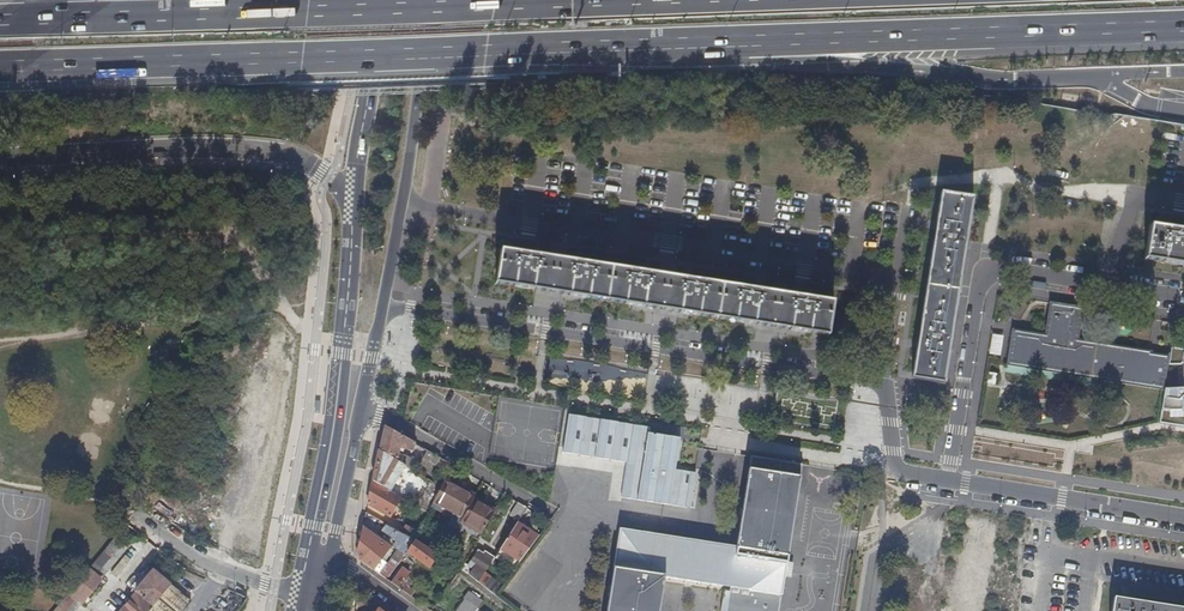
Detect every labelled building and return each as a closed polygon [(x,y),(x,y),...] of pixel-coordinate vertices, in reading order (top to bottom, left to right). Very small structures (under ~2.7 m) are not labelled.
[(919,338),(913,377),(944,381),(972,196),(941,192),(934,238),(919,338)] [(1150,227),(1145,260),(1168,264),(1183,266),(1183,232),(1150,227)] [(502,252),(496,286),(525,290),(585,300),(637,308),(698,317),(751,326),(812,335),(827,338),(832,304),(502,252)] [(1162,391),(1167,359),(1150,356),(1150,354),(1077,342),(1082,311),(1085,311),(1085,308),(1050,303),(1049,305),(1051,306),(1046,337),(1013,331),(1013,330),(1012,329),(1005,367),(1008,368),(1008,366),(1140,388),(1162,391)] [(1171,348),(1169,366),(1183,365),(1183,350),(1171,348)] [(1165,389),(1158,424),(1183,428),(1183,388),(1165,389)] [(687,443),(655,438),(657,425),(577,412),(569,451),(635,462),(629,497),(695,507),(700,472),(683,469),(687,443)] [(417,444),(385,427),(380,452),(399,462),(402,465),(403,460),(399,458),(402,450),(415,452),(417,444)] [(428,451),(420,463),(435,472),(442,459),(428,451)] [(399,462),(380,452),(374,482),(384,488),(399,462)] [(664,577),(729,588),(725,610),(778,610),(799,479),(779,476),(781,462),(751,457),(736,548),(631,532),(625,569),(613,567),(606,610),(659,610),(664,577)] [(476,498),(447,479),(445,482),(474,500),(476,498)] [(384,488),(374,482),(369,505),(391,518),(401,502),(404,503),(406,501),(384,488)] [(445,482),(433,504),(454,516),(433,553),(439,556),(441,558),(460,524),(461,523),(473,502),(474,500),(445,482)] [(481,537),(494,515),(473,502),(461,523),(460,524),(481,537)] [(519,522),(528,509),(519,503),(511,516),(519,522)] [(539,537),(518,525),(517,524),(501,550),(520,562),(539,537)] [(403,534),(387,525),(382,533),(397,542),(394,547),(401,552),(394,561),(399,565),(408,553),(416,542),(403,534)] [(407,527),(403,534),(416,542),(420,535),(407,527)] [(391,549),(363,528),(358,552),(359,555),(362,562),(379,574),(387,564),(382,561),(391,549)] [(114,539),(55,610),(74,610),(126,549),(114,539)] [(433,553),(416,542),(408,553),(430,569),(439,556),(433,553)] [(469,567),(465,565),(462,571),(480,584),(496,558),(486,552),(484,554),(479,551),(469,567)] [(394,561),(383,577),(388,580),(399,565),(394,561)] [(403,569),(392,584),(412,598),(419,588),(408,579),(410,575),(403,569)] [(170,586),(153,572),(135,593),(136,594),(122,610),(150,610),(170,586)] [(496,596),(503,587),(486,575),(480,584),(496,596)] [(170,586),(150,610),(184,610),(190,603),(170,586)] [(102,610),(114,610),(119,605),(105,593),(95,605),(102,610)] [(464,600),(465,600),(478,610),(483,603),(469,593),(464,600)] [(1112,610),(1183,610),(1183,609),(1114,598),(1112,610)] [(465,600),(457,610),(478,610),(465,600)]
